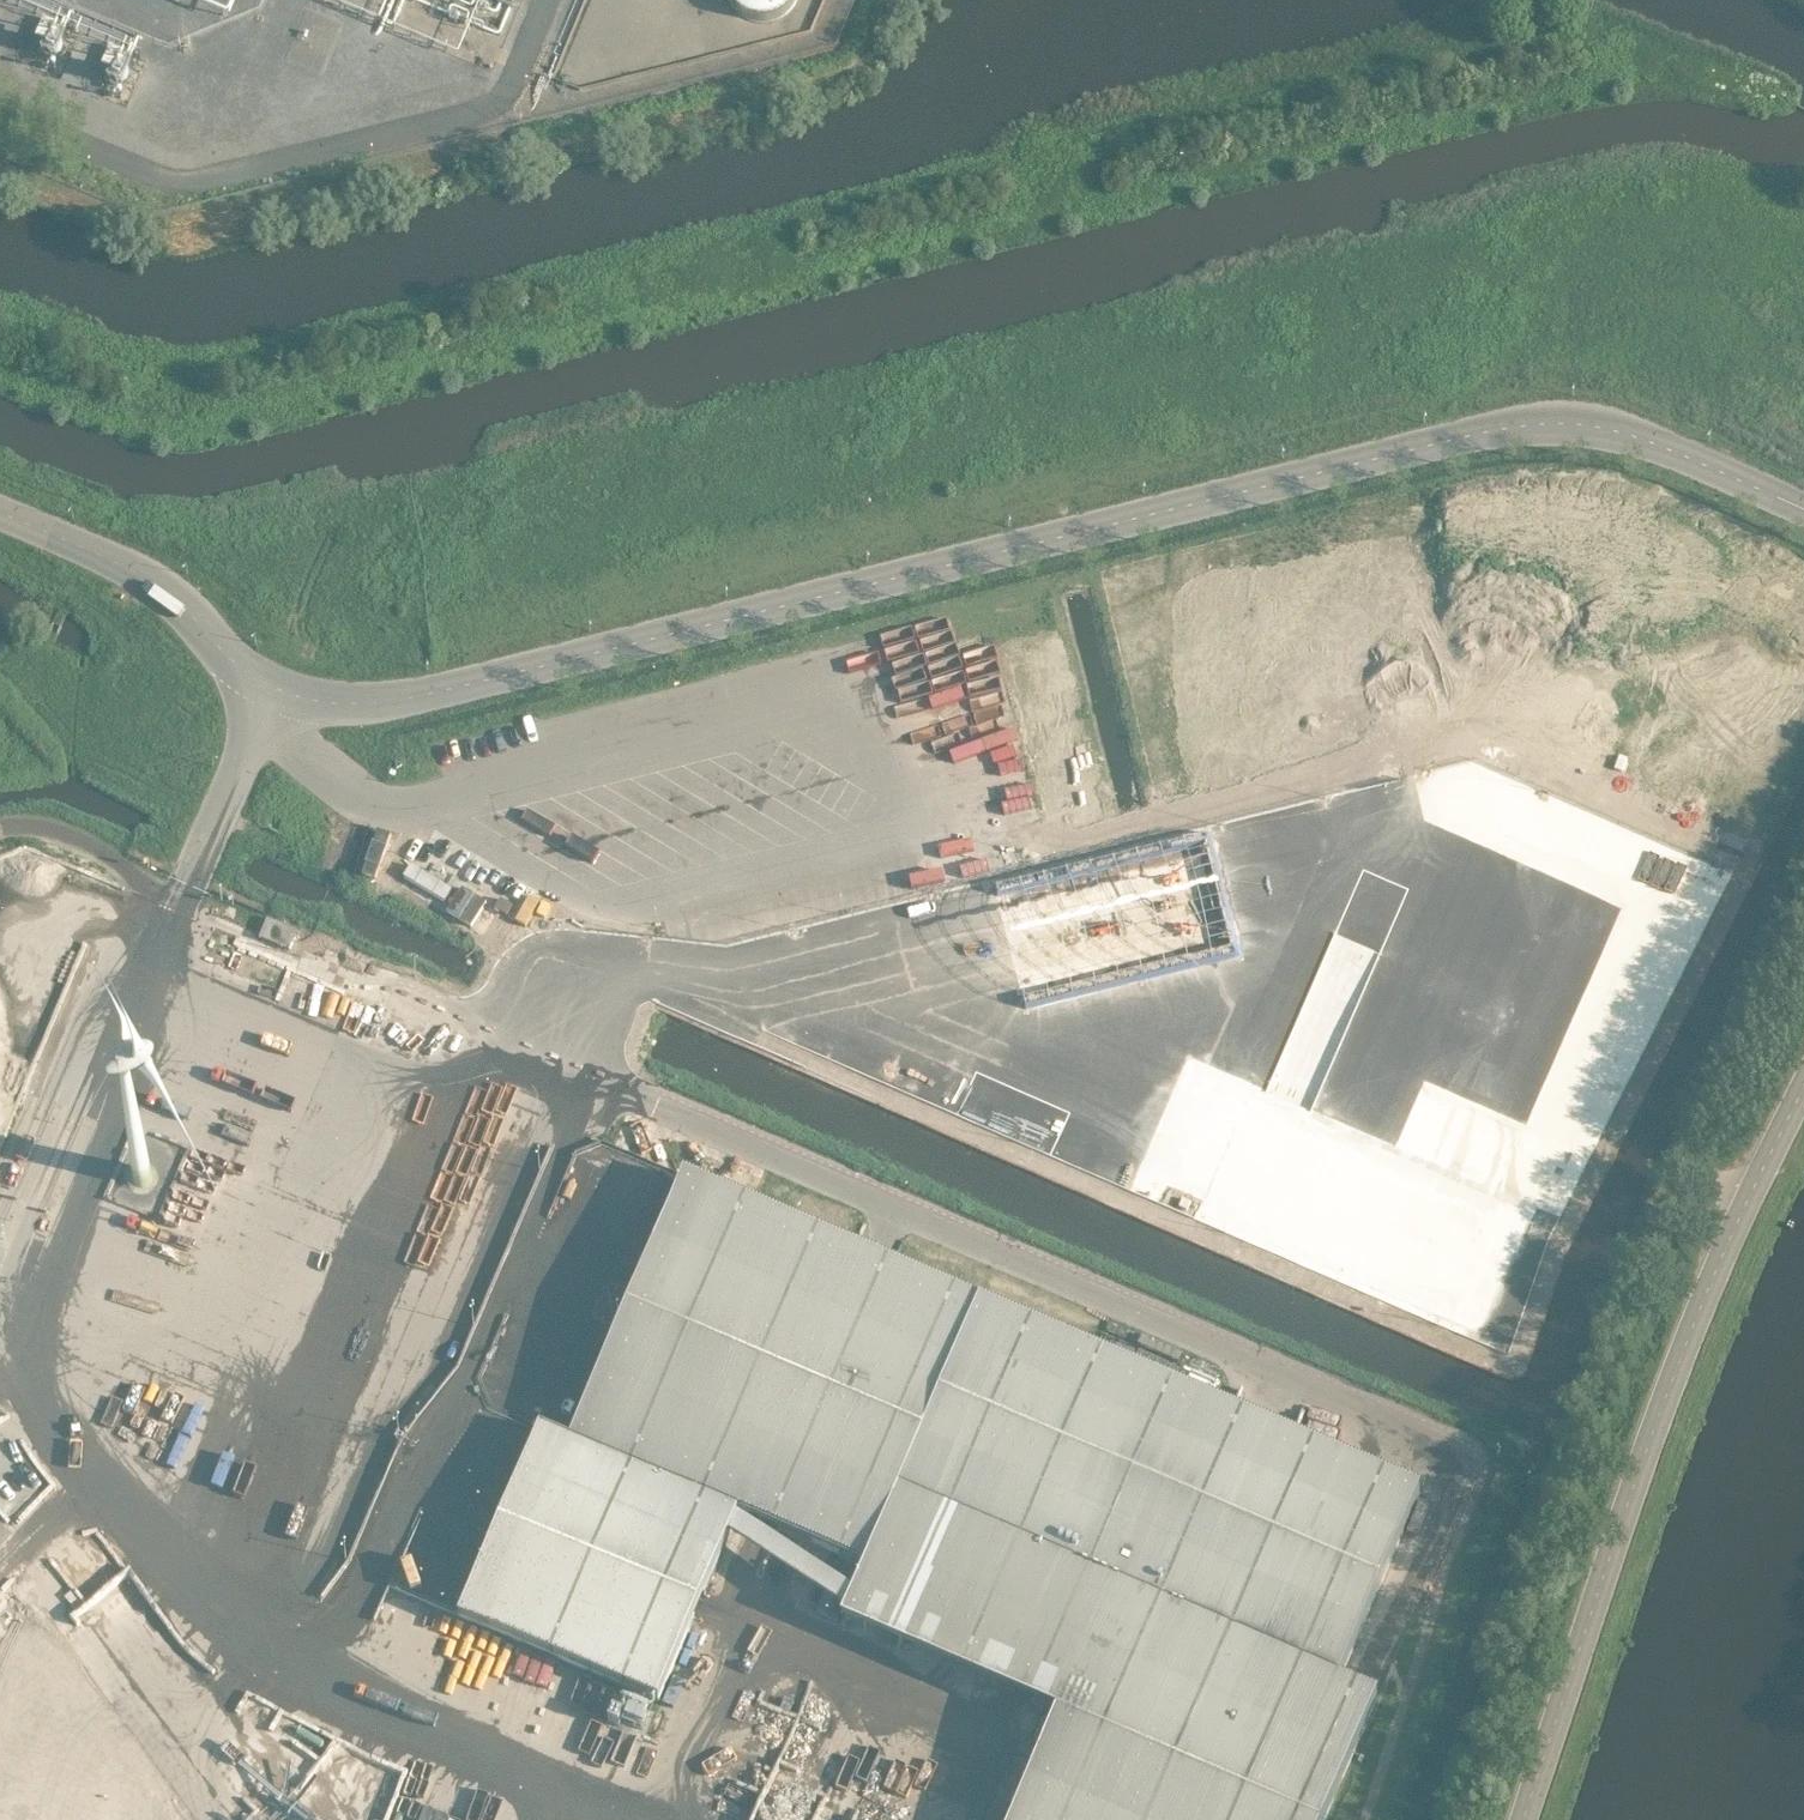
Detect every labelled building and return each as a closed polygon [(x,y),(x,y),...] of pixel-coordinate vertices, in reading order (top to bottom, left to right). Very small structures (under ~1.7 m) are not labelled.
[(132,1174),(132,1175),(132,1176),(133,1177),(133,1178),(133,1179),(134,1179),(134,1180),(135,1181),(136,1181),(136,1182),(137,1182),(137,1183),(138,1183),(139,1183),(140,1183),(140,1184),(141,1184),(142,1184),(143,1184),(144,1184),(144,1183),(145,1183),(146,1183),(147,1182),(148,1181),(149,1181),(149,1180),(150,1179),(150,1178),(151,1178),(151,1177),(151,1176),(151,1175),(151,1174),(151,1173),(151,1172),(151,1171),(151,1170),(150,1170),(150,1169),(149,1168),(149,1167),(148,1167),(147,1166),(146,1166),(146,1165),(145,1165),(144,1165),(143,1165),(142,1165),(141,1165),(140,1165),(139,1165),(138,1165),(137,1166),(136,1166),(136,1167),(135,1167),(135,1168),(134,1168),(134,1169),(133,1170),(133,1171),(132,1172),(132,1173),(132,1174)] [(684,1174),(683,1176),(714,1189),(665,1302),(634,1289),(619,1322),(651,1335),(602,1449),(571,1436),(570,1438),(539,1425),(538,1427),(569,1440),(490,1625),(459,1612),(458,1613),(658,1699),(739,1511),(869,1566),(895,1508),(1106,1600),(1056,1714),(1011,1819),(1323,1819),(1377,1695),(1339,1678),(1420,1490),(684,1174)]
